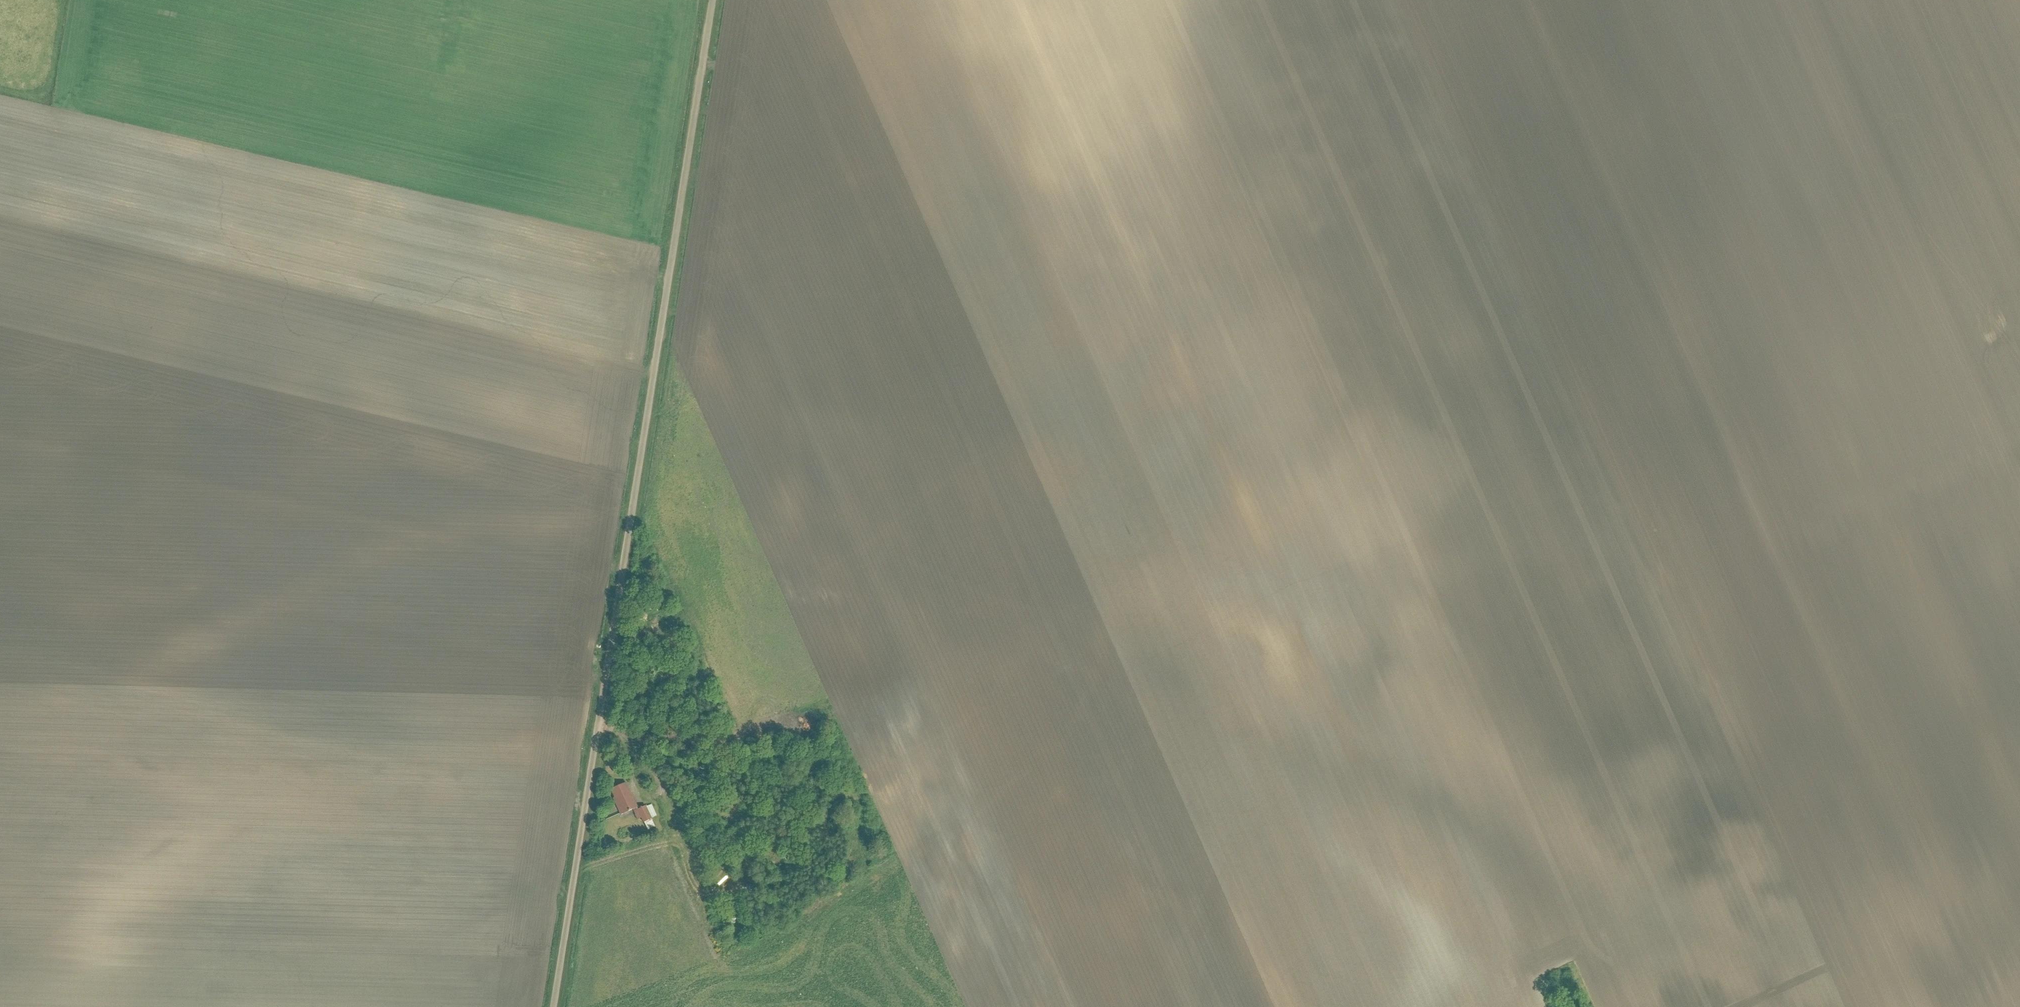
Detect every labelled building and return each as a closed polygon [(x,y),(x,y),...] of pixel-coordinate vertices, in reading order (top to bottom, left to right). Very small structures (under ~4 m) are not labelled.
[(633,135),(640,128),(634,121),(626,127),(633,135)] [(639,823),(643,822),(647,831),(655,827),(645,805),(637,808),(625,781),(611,788),(614,796),(613,797),(621,814),(633,809),(639,823)]
